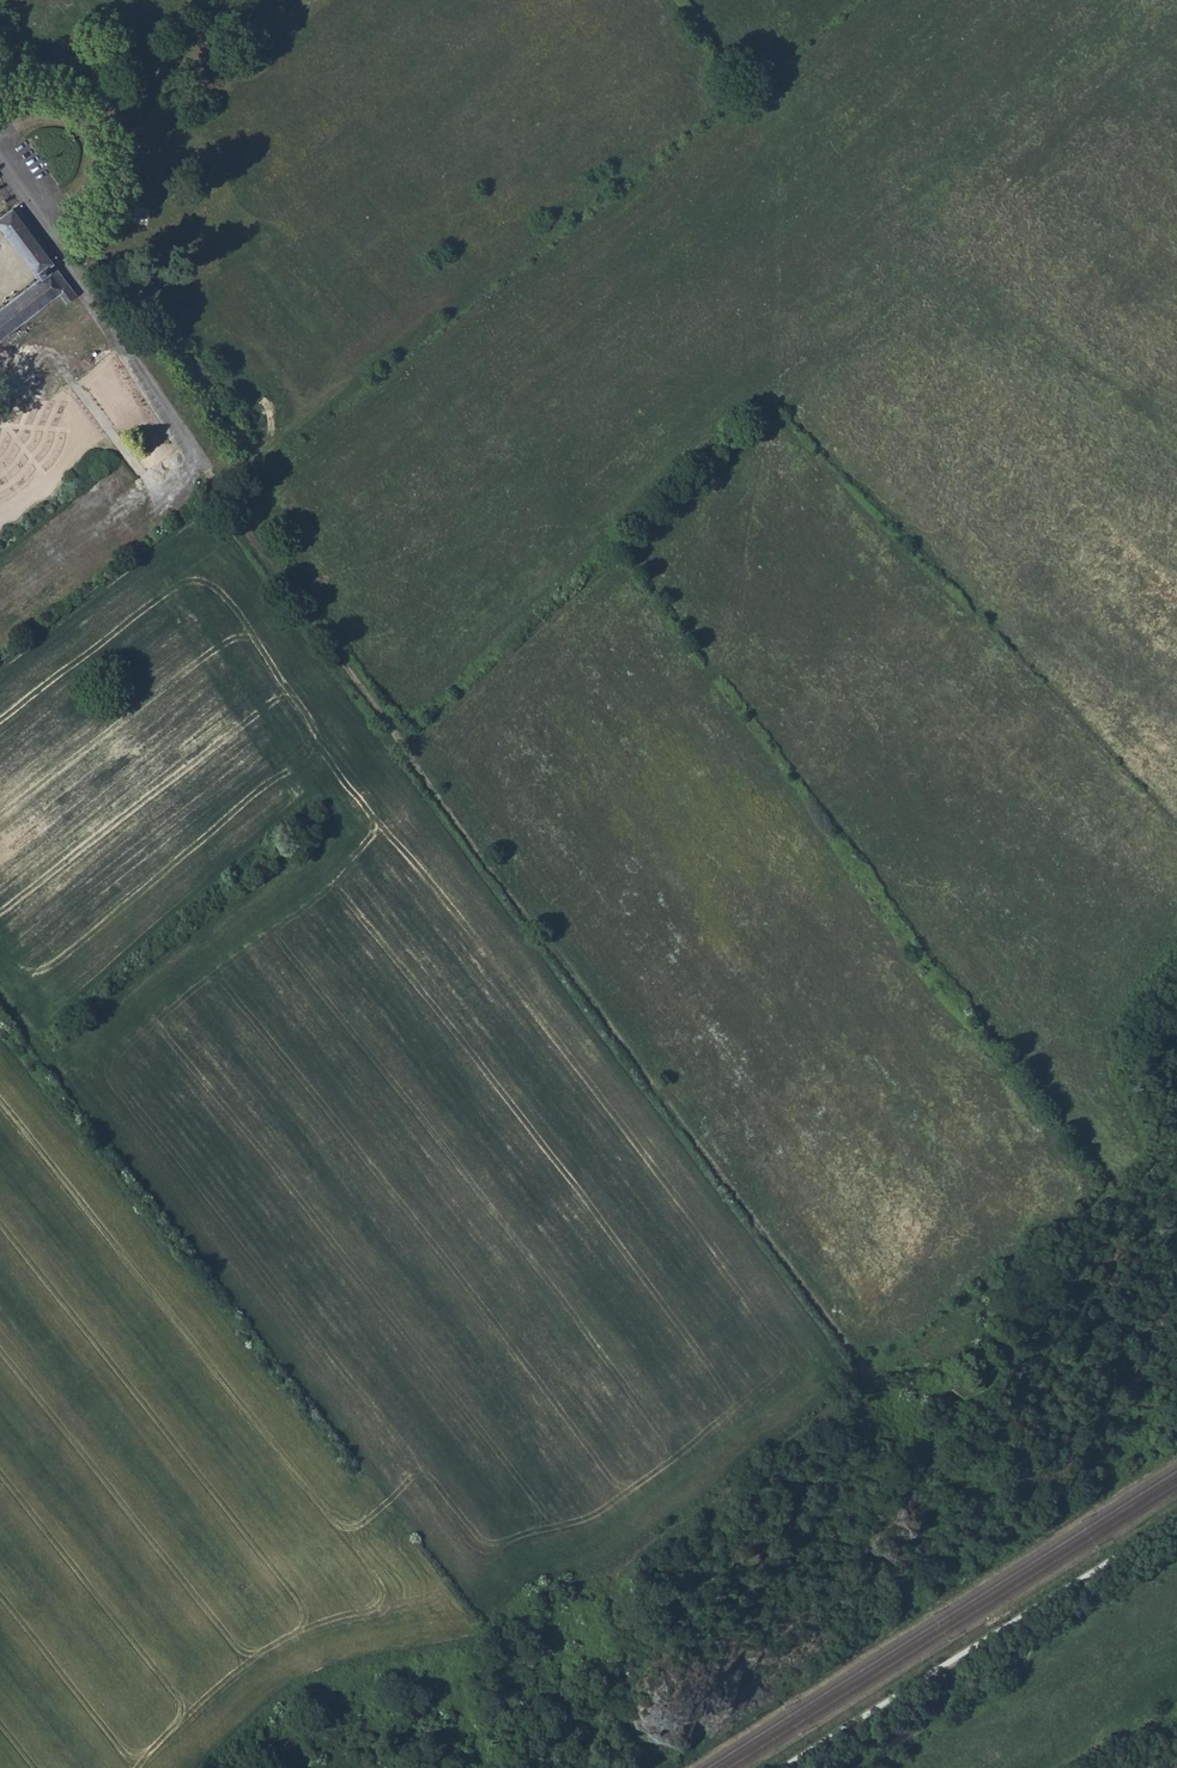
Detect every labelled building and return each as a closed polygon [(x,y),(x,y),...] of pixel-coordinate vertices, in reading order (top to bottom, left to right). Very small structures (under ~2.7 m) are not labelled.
[(0,218),(0,226),(37,275),(39,274),(41,278),(0,310),(0,340),(59,295),(66,304),(78,296),(13,209),(0,218)]
